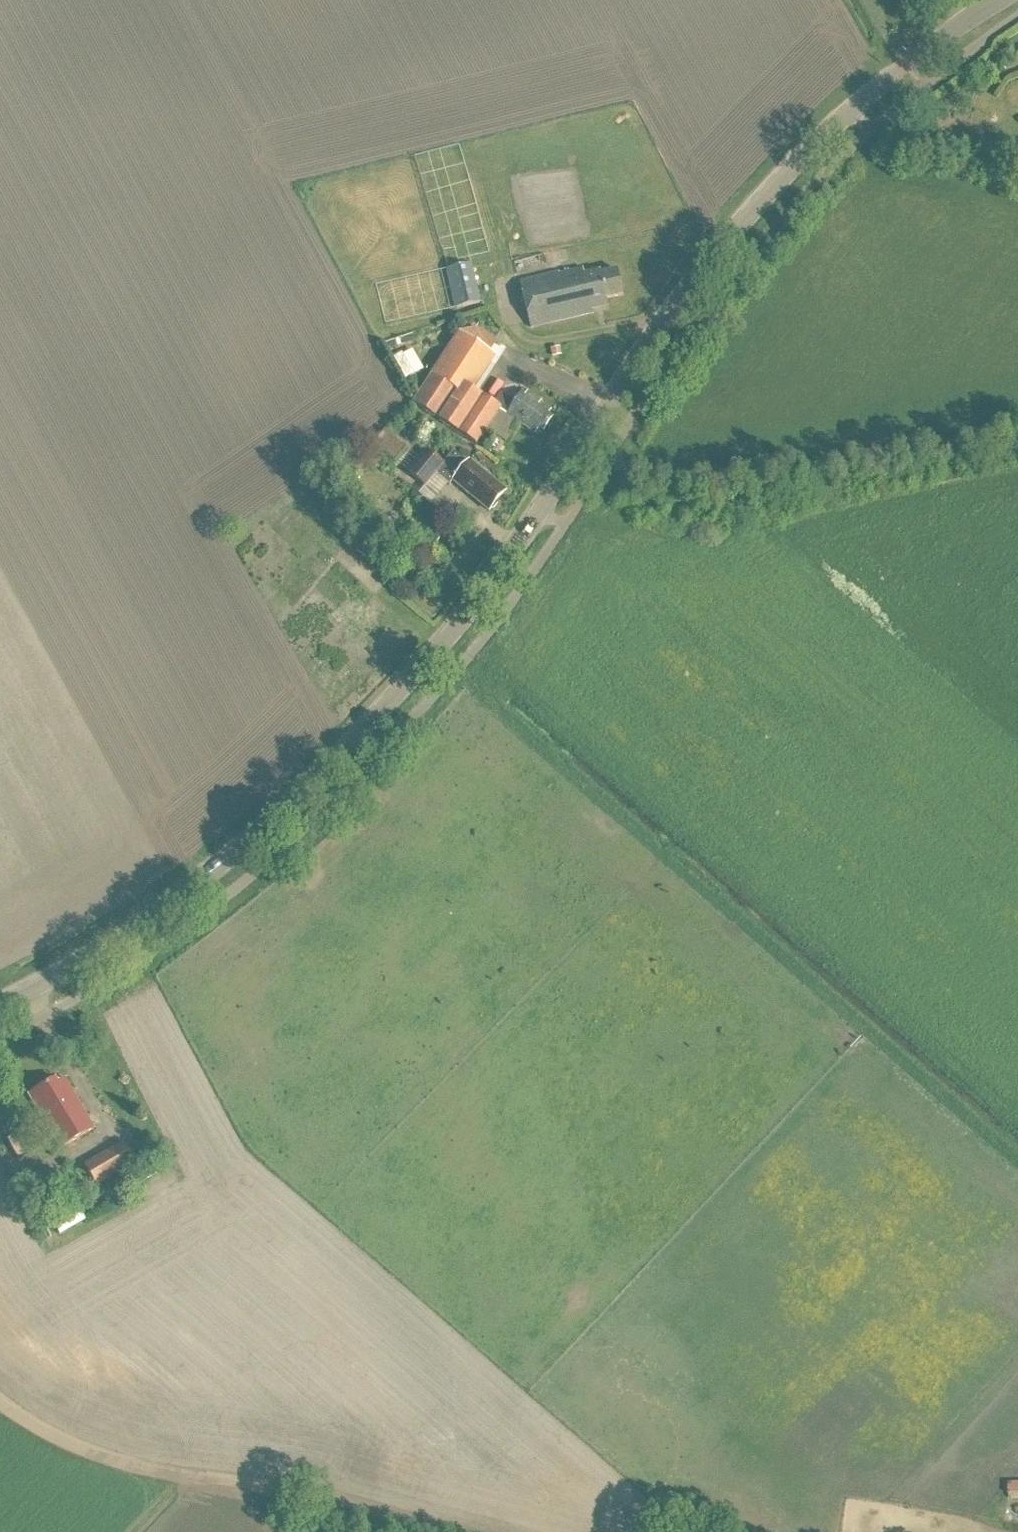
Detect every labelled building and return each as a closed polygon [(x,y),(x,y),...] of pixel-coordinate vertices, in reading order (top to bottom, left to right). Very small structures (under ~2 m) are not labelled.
[(472,264),(447,270),(456,310),(481,304),(472,264)] [(587,316),(586,309),(600,305),(600,302),(618,298),(612,274),(594,278),(593,275),(578,279),(577,273),(564,276),(564,273),(516,284),(527,330),(587,316)] [(542,436),(552,422),(546,418),(550,413),(540,406),(542,403),(528,394),(525,397),(522,394),(513,407),(500,398),(493,409),(471,394),(494,360),(490,357),(496,347),(477,333),(459,337),(449,352),(424,390),(413,405),(476,448),(500,413),(534,436),(537,432),(542,436)] [(415,348),(396,356),(405,378),(424,370),(415,348)] [(551,358),(560,355),(558,348),(549,350),(551,358)] [(466,462),(465,463),(454,454),(444,465),(427,451),(407,474),(426,490),(437,477),(450,487),(453,483),(487,512),(503,492),(466,462)] [(60,1151),(93,1131),(73,1098),(72,1099),(62,1083),(56,1086),(53,1082),(28,1096),(60,1151)] [(122,1146),(85,1169),(98,1191),(136,1169),(122,1146)] [(86,1224),(77,1209),(52,1223),(60,1237),(86,1224)]
